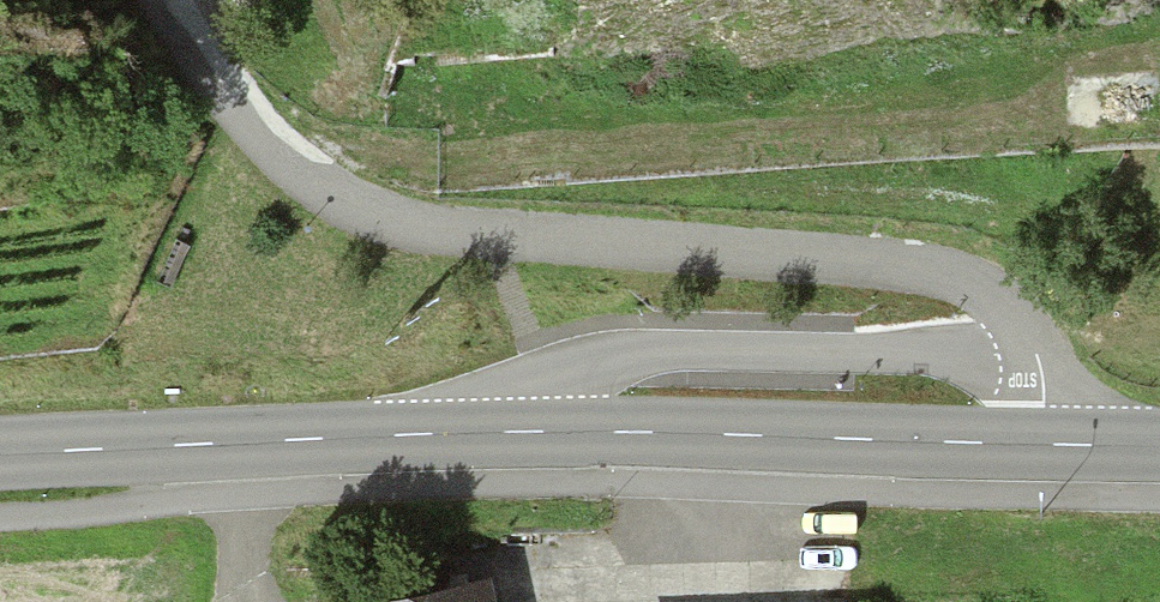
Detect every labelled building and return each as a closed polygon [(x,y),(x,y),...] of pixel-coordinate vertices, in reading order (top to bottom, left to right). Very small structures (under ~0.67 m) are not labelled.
[(491,591),(443,601),(493,601),(491,591)]
